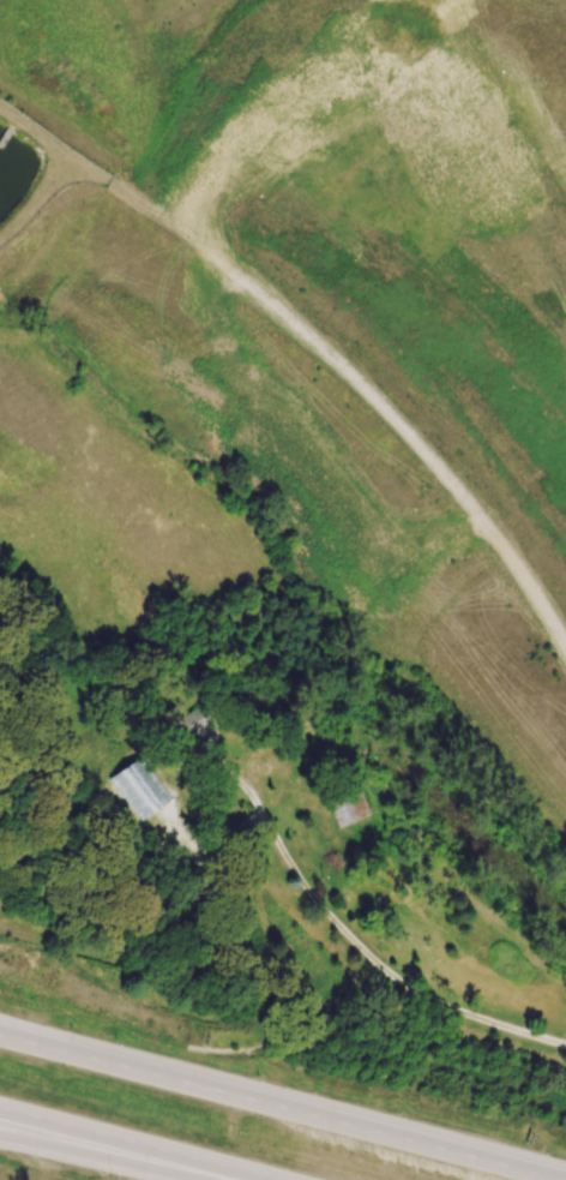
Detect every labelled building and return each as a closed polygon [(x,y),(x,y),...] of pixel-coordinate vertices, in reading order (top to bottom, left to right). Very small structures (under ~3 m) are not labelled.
[(327,801),(337,827),(369,815),(360,789),(327,801)]
